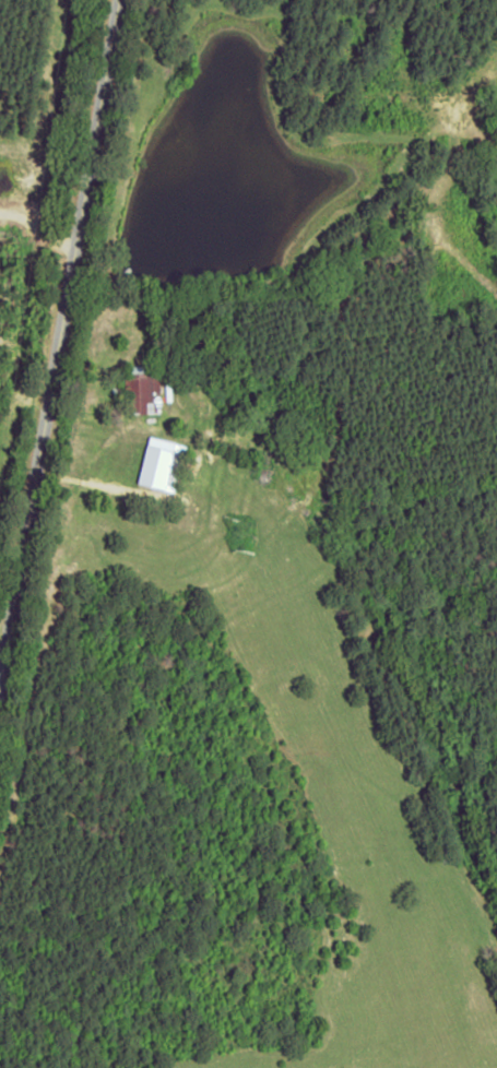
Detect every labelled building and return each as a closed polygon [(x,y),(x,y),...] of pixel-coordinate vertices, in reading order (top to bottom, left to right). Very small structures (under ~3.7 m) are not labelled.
[(137,481),(172,490),(182,452),(147,443),(137,481)]
